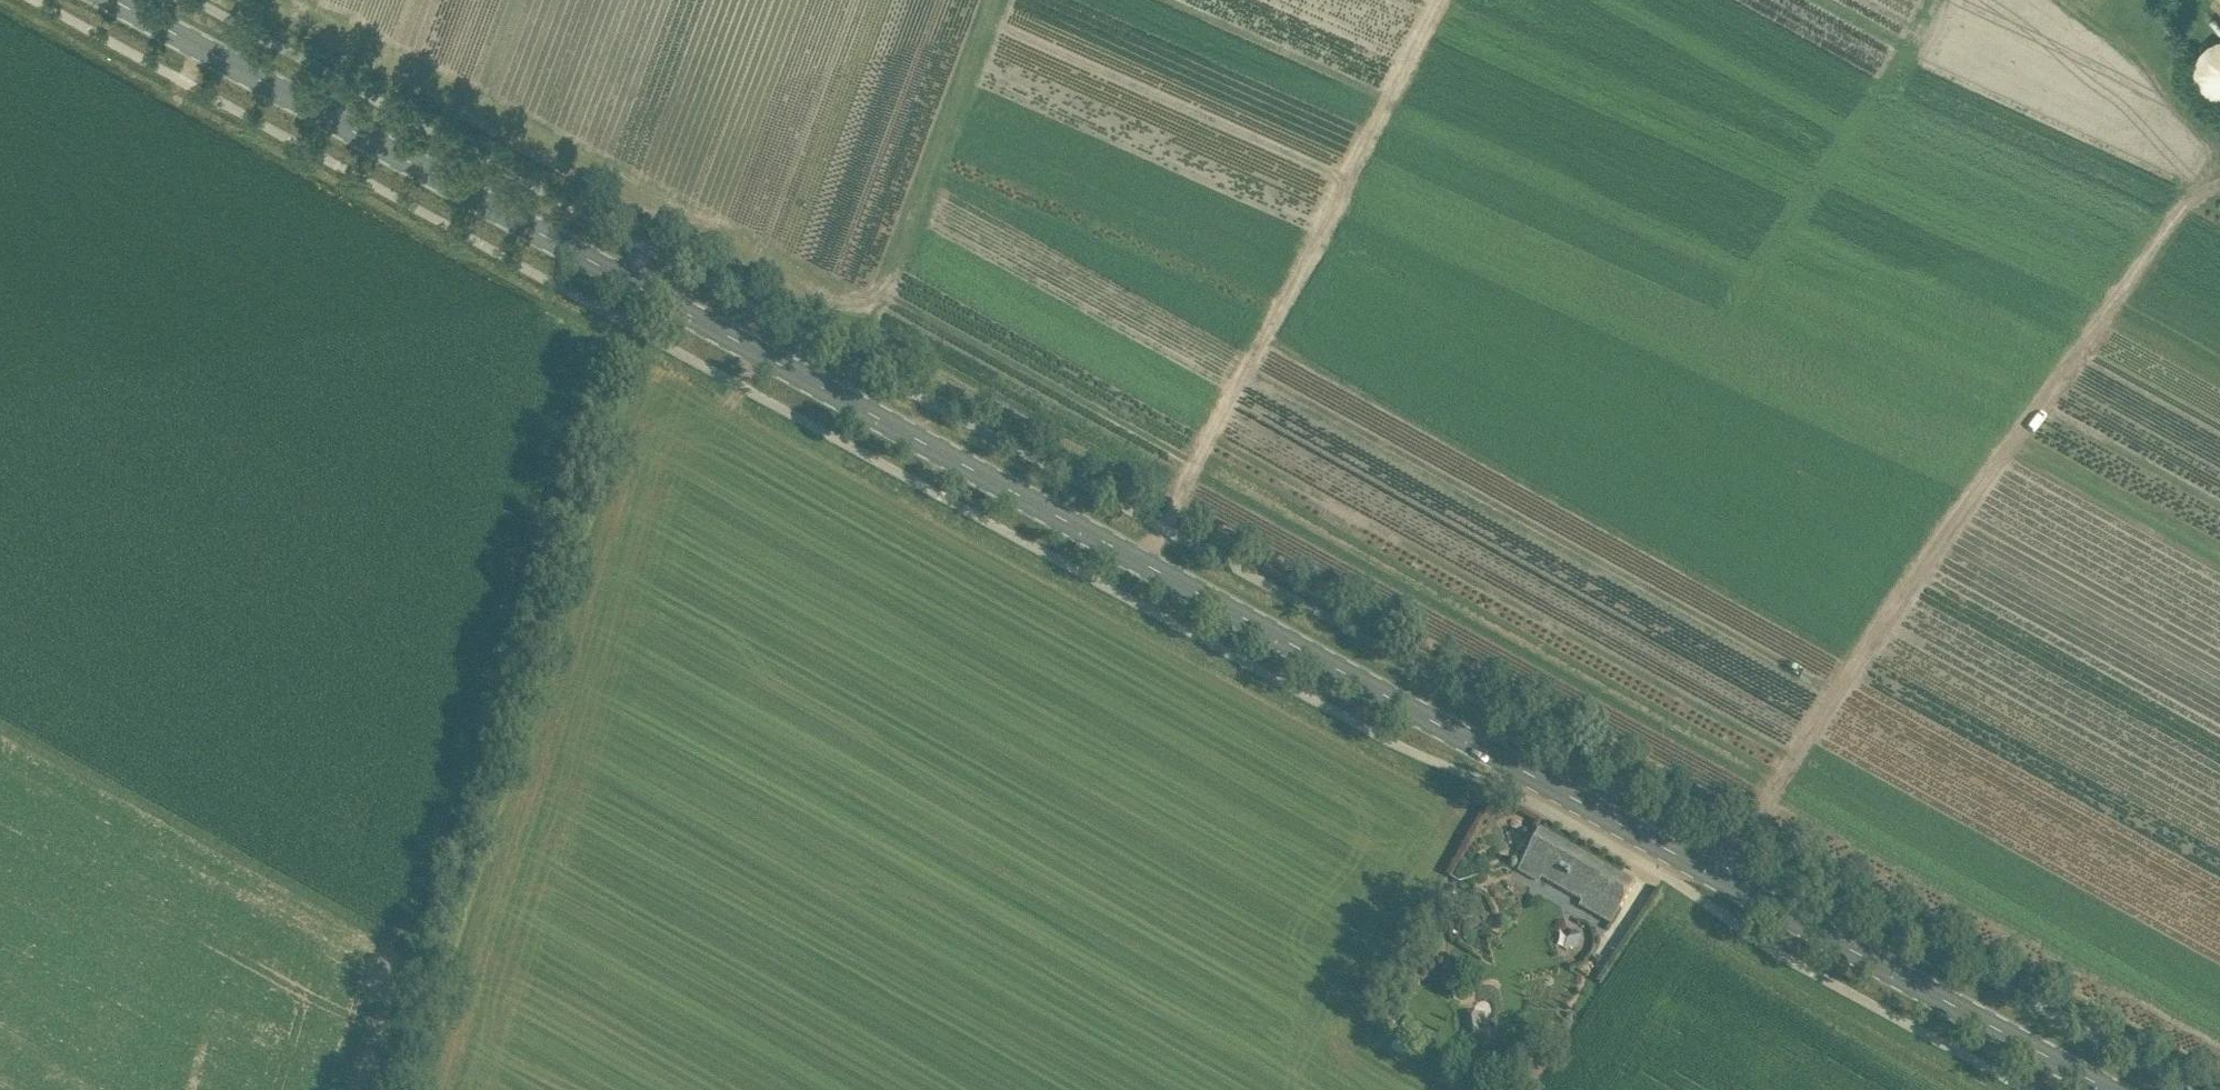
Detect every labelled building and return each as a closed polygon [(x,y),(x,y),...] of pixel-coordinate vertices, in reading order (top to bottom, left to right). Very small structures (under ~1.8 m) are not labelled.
[(2218,38),(2206,44),(2200,50),(2195,61),(2194,70),(2196,80),(2199,87),(2205,94),(2215,101),(2219,102),(2219,37),(2218,38)] [(1519,869),(1518,871),(1534,880),(1538,883),(1541,877),(1581,902),(1579,906),(1611,925),(1612,922),(1623,904),(1634,885),(1602,867),(1541,832),(1530,851),(1519,869)] [(1585,932),(1562,937),(1564,946),(1587,942),(1585,932)] [(1488,1037),(1486,1012),(1465,1014),(1468,1039),(1488,1037)]
